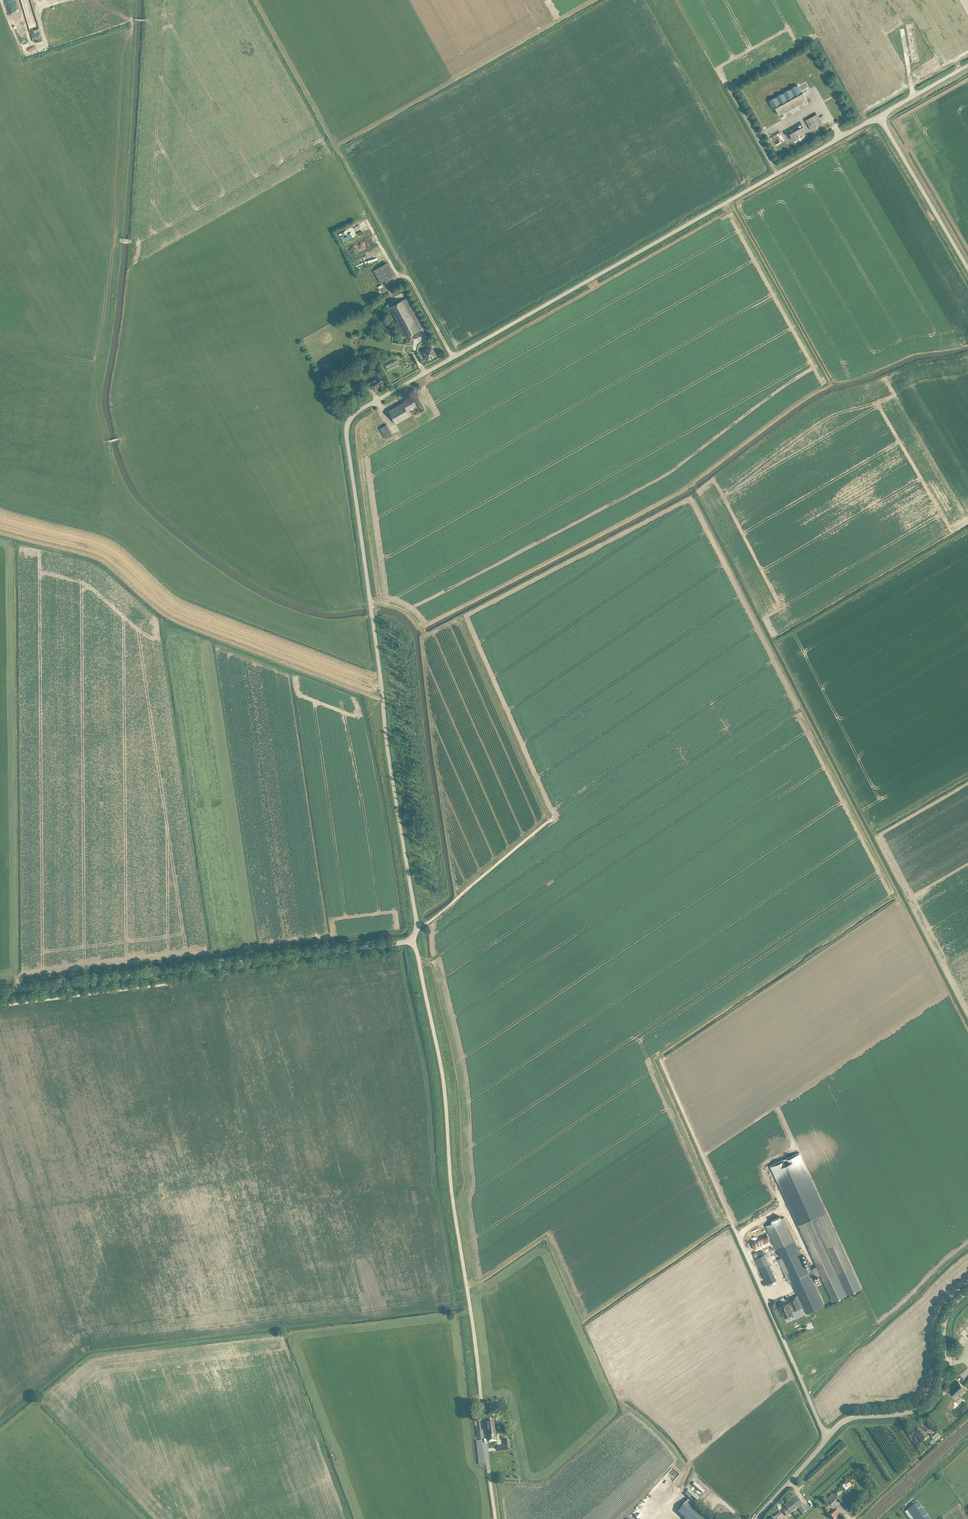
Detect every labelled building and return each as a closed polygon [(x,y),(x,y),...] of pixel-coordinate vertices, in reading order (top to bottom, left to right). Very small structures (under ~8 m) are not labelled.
[(21,4),(13,6),(15,15),(24,12),(21,4)] [(31,15),(34,26),(42,25),(40,13),(31,15)] [(803,93),(776,108),(780,115),(807,100),(803,93)] [(806,120),(812,130),(822,124),(817,114),(806,120)] [(801,123),(785,133),(787,136),(790,134),(793,140),(804,134),(800,128),(803,127),(801,123)] [(353,255),(359,253),(356,246),(354,243),(351,245),(352,247),(350,248),(353,255)] [(383,280),(398,274),(392,261),(377,267),(383,280)] [(407,297),(403,300),(389,307),(406,337),(423,328),(407,297)] [(423,351),(427,359),(435,355),(431,347),(423,351)] [(366,376),(363,369),(358,372),(362,379),(366,376)] [(372,381),(368,383),(372,389),(375,387),(383,382),(380,378),(379,377),(377,373),(375,374),(377,378),(372,381)] [(396,423),(410,415),(407,410),(415,405),(411,398),(388,411),(396,423)] [(391,422),(383,426),(388,437),(396,434),(391,422)] [(784,1217),(766,1226),(776,1249),(806,1313),(825,1305),(812,1277),(820,1274),(823,1281),(832,1301),(862,1288),(860,1285),(852,1267),(826,1211),(800,1153),(771,1167),(797,1224),(816,1266),(809,1270),(795,1240),(784,1217)] [(767,1233),(751,1240),(756,1251),(772,1244),(767,1233)] [(777,1280),(769,1263),(765,1254),(755,1258),(767,1284),(777,1280)] [(800,1308),(795,1297),(790,1300),(791,1302),(788,1303),(779,1307),(782,1312),(783,1311),(785,1318),(793,1314),(792,1311),(795,1310),(800,1308)] [(958,1393),(959,1394),(961,1392),(961,1391),(961,1390),(964,1387),(959,1382),(949,1390),(955,1396),(958,1393)] [(494,1420),(491,1421),(486,1421),(488,1437),(489,1437),(489,1442),(497,1441),(496,1436),(495,1436),(494,1420)] [(929,1438),(925,1432),(921,1428),(915,1434),(918,1437),(919,1437),(923,1442),(929,1438)] [(921,1454),(925,1452),(917,1441),(913,1443),(921,1454)] [(837,1500),(833,1495),(827,1500),(831,1505),(837,1500)] [(803,1506),(800,1501),(797,1497),(785,1506),(790,1514),(803,1506)] [(707,1518),(688,1501),(678,1512),(685,1518),(708,1518),(707,1518)] [(918,1503),(908,1511),(914,1518),(930,1518),(918,1503)] [(836,1511),(835,1510),(833,1512),(830,1510),(830,1511),(827,1508),(825,1510),(827,1513),(833,1518),(835,1518),(840,1515),(836,1511)]
